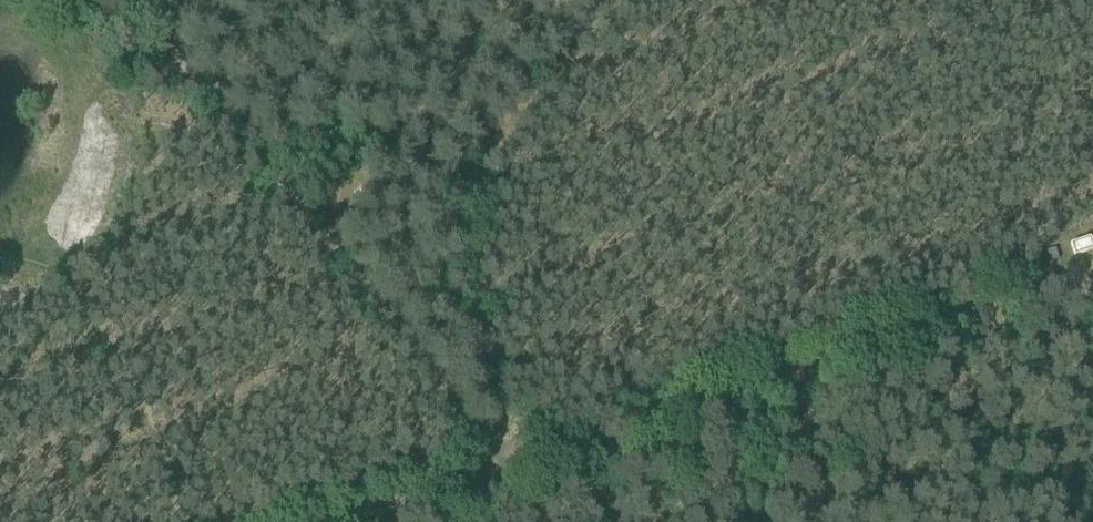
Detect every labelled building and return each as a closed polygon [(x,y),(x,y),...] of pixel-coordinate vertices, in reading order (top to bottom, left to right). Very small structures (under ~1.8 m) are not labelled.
[(1069,243),(1076,257),(1092,249),(1092,241),(1090,233),(1069,243)]
